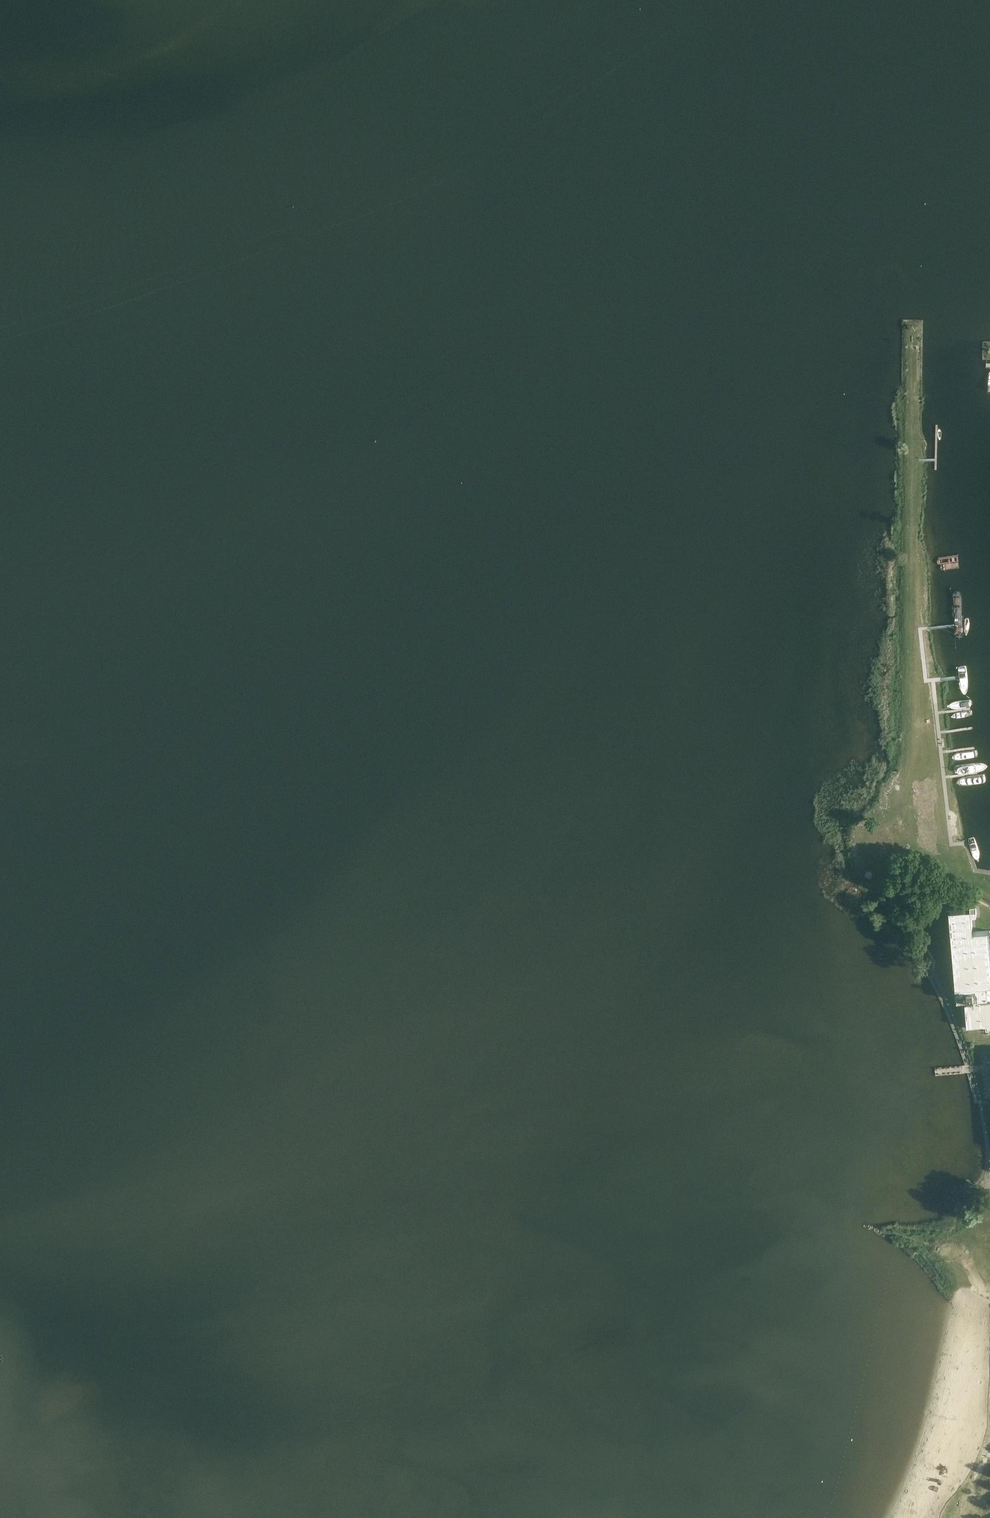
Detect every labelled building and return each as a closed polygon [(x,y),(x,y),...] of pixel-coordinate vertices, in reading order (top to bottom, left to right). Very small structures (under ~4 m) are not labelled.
[(950,911),(950,912),(956,988),(960,987),(960,992),(957,992),(957,1000),(967,999),(968,1004),(967,1004),(966,1004),(968,1026),(969,1026),(988,1025),(988,1027),(989,1027),(989,944),(989,931),(986,931),(972,932),(971,914),(976,914),(976,905),(970,906),(971,909),(952,911),(950,911)]
